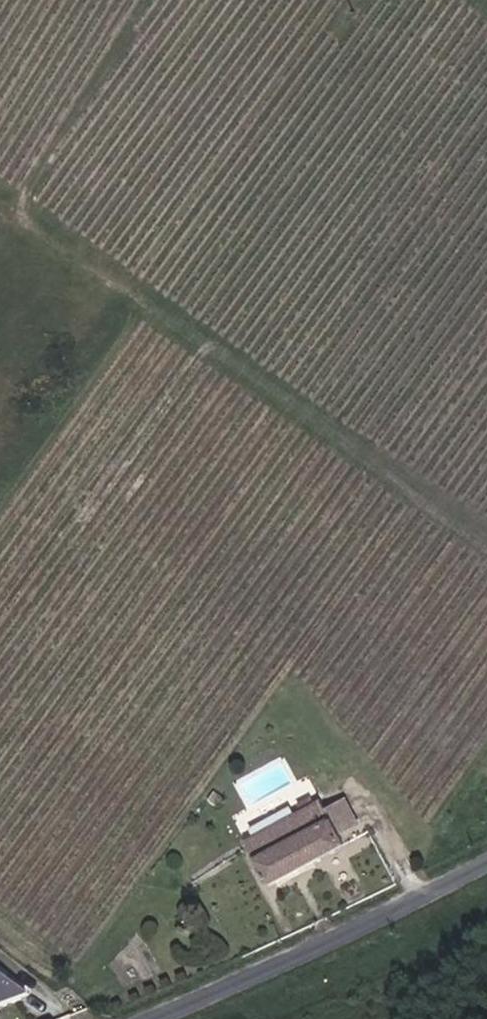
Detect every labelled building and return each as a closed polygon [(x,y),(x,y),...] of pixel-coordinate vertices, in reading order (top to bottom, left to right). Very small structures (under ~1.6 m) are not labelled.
[(297,806),(283,814),(288,822),(301,814),(297,806)] [(263,894),(332,852),(307,811),(301,814),(288,822),(236,852),(263,894)] [(13,997),(0,988),(0,1003),(13,997)]
